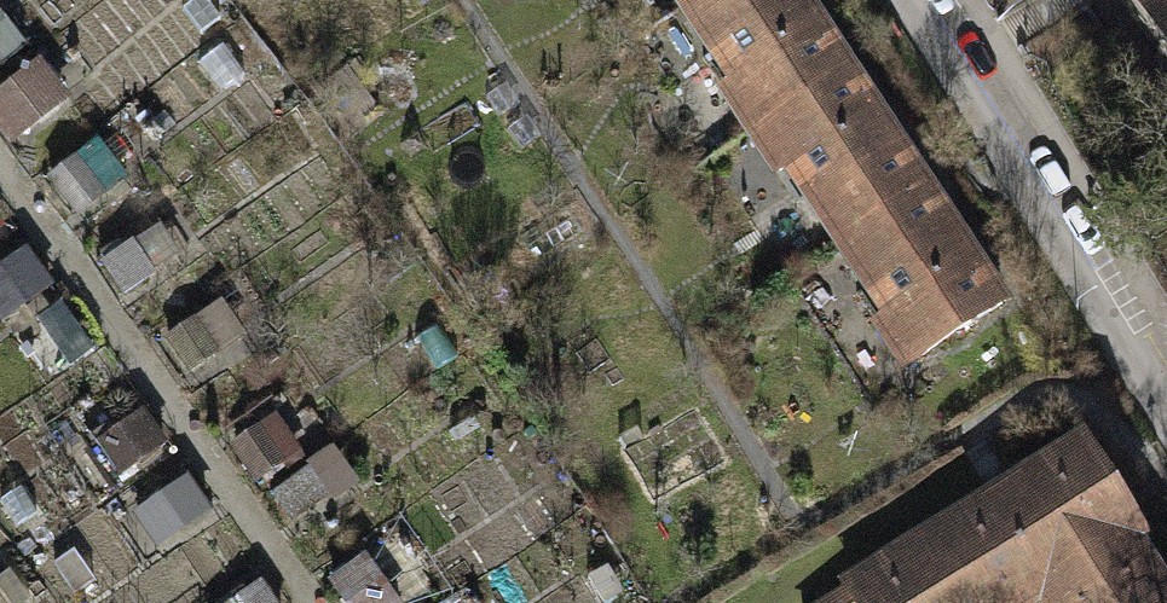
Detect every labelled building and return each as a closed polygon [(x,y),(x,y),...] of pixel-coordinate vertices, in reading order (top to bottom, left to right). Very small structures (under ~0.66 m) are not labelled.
[(846,66),(804,0),(690,0),(685,3),(734,77),(720,87),(748,130),(846,66)] [(1166,58),(1166,0),(1127,0),(1166,58)] [(23,48),(0,20),(0,66),(23,48)] [(0,92),(0,120),(14,138),(62,100),(34,65),(0,92)] [(840,240),(919,184),(846,66),(748,130),(775,171),(787,163),(840,240)] [(95,145),(47,183),(75,218),(123,180),(95,145)] [(919,184),(840,240),(888,315),(876,322),(904,364),(1001,301),(919,184)] [(147,228),(99,266),(127,301),(175,263),(147,228)] [(0,272),(0,314),(7,323),(55,285),(27,250),(0,272)] [(218,306),(171,344),(198,379),(246,341),(218,306)] [(142,412),(94,450),(122,484),(169,446),(142,412)] [(277,415),(229,453),(257,488),(305,450),(277,415)] [(817,602),(1017,602),(1042,587),(1052,602),(1166,602),(1166,595),(1130,538),(1143,529),(1092,449),(966,529),(957,514),(817,602)] [(184,481),(137,519),(164,554),(212,516),(184,481)] [(325,585),(338,602),(399,602),(365,556),(325,585)] [(236,602),(270,602),(256,587),(236,602)]
